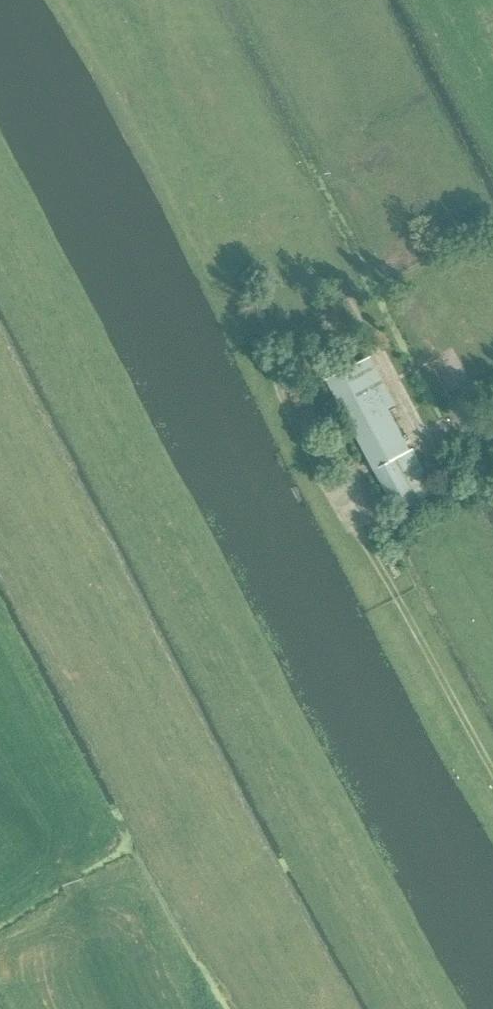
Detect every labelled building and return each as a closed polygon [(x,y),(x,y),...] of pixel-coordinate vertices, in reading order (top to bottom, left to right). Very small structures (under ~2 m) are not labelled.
[(370,357),(325,381),(394,513),(433,492),(412,451),(408,453),(386,410),(395,406),(370,357)]
